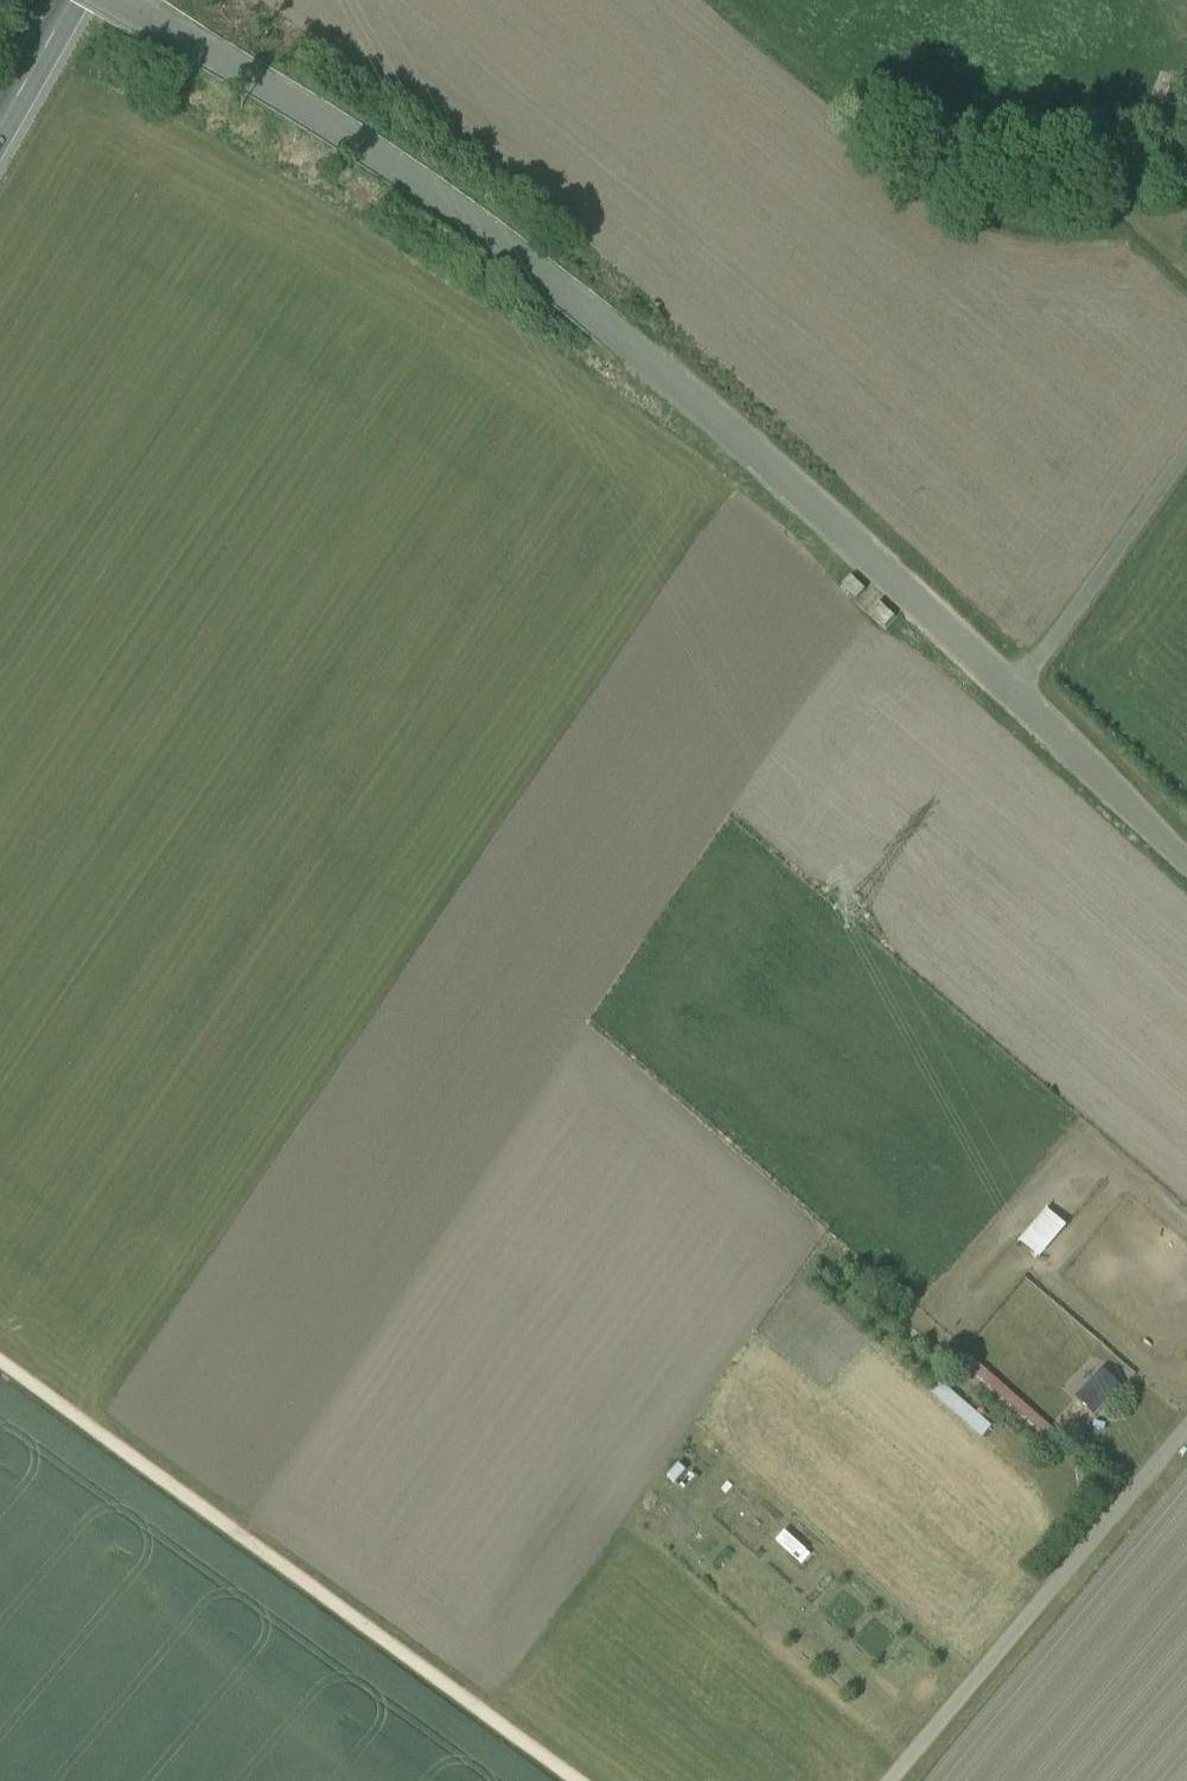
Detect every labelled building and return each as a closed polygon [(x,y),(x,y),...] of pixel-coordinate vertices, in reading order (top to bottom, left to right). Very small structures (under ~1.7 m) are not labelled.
[(1184,78),(1174,104),(1186,109),(1186,79),(1184,78)] [(1064,1441),(974,1364),(968,1371),(1057,1448),(1064,1441)] [(1104,1375),(1079,1401),(1095,1416),(1120,1391),(1104,1375)] [(992,1431),(942,1387),(932,1398),(982,1442),(992,1431)]
